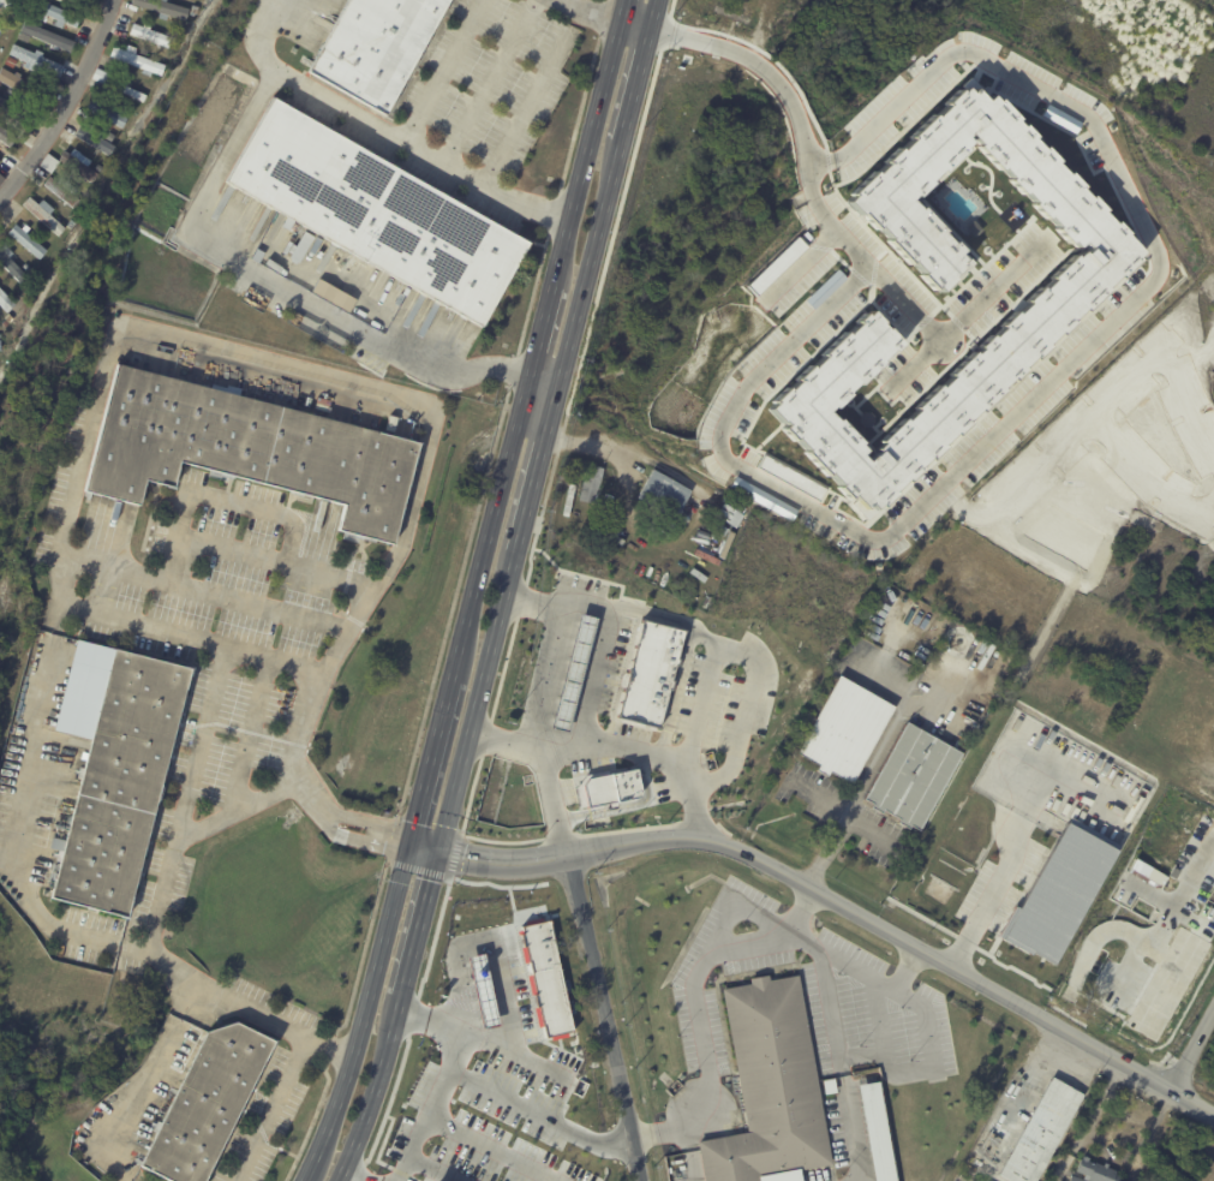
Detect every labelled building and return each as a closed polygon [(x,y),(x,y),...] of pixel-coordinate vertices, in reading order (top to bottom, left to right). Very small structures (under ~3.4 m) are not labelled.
[(20,17),(0,8),(0,0),(8,0),(25,8),(20,17)] [(31,8),(34,0),(41,0),(78,16),(82,17),(77,28),(64,22),(61,29),(55,25),(56,19),(48,16),(46,23),(42,20),(44,14),(31,8)] [(131,5),(132,0),(168,0),(167,2),(189,10),(186,20),(168,17),(167,22),(157,18),(160,12),(131,5)] [(306,73),(348,0),(451,0),(384,118),(306,73)] [(5,20),(11,24),(7,30),(2,28),(5,20)] [(40,26),(76,42),(72,53),(59,47),(58,50),(52,48),(52,44),(31,36),(29,43),(18,38),(25,20),(40,26)] [(130,35),(133,24),(143,28),(145,22),(153,24),(150,30),(172,38),(168,48),(130,35)] [(65,65),(61,76),(43,68),(41,73),(32,70),(35,64),(11,54),(16,43),(65,65)] [(128,53),(163,66),(160,76),(151,73),(150,77),(142,73),(143,70),(109,56),(113,47),(128,53)] [(7,56),(17,61),(13,68),(5,64),(7,56)] [(2,80),(0,85),(0,72),(2,67),(16,74),(17,71),(23,73),(20,77),(50,94),(44,105),(34,99),(31,103),(18,96),(20,91),(2,80)] [(97,68),(110,76),(106,87),(91,79),(97,68)] [(24,129),(0,112),(0,92),(2,94),(1,97),(31,118),(24,129)] [(273,97),(531,244),(484,327),(226,180),(273,97)] [(114,124),(88,108),(92,99),(128,119),(124,129),(114,124)] [(11,147),(0,138),(0,124),(18,138),(11,147)] [(108,156),(74,136),(79,126),(114,147),(108,156)] [(68,153),(98,174),(92,184),(60,160),(66,150),(68,153)] [(52,174),(60,163),(47,153),(39,164),(52,174)] [(68,191),(80,201),(73,209),(44,185),(50,177),(68,191)] [(31,197),(40,204),(44,199),(55,209),(50,214),(66,228),(59,237),(24,203),(31,196),(31,197)] [(72,221),(76,223),(72,231),(66,227),(71,220),(72,221)] [(981,229),(974,237),(964,227),(973,220),(981,229)] [(8,233),(17,225),(22,229),(26,225),(31,228),(26,233),(48,251),(40,260),(31,252),(29,255),(26,252),(29,250),(8,233)] [(755,296),(746,285),(797,235),(807,246),(755,296)] [(19,285),(0,264),(0,249),(2,252),(26,278),(19,285)] [(23,268),(26,263),(34,269),(30,274),(23,268)] [(806,299),(837,268),(847,276),(814,309),(806,299)] [(355,298),(348,311),(311,292),(318,279),(355,298)] [(6,314),(0,307),(0,291),(14,306),(6,314)] [(329,419),(420,445),(394,544),(340,530),(346,505),(330,500),(321,538),(315,537),(325,500),(180,461),(173,487),(145,479),(139,505),(84,490),(118,364),(228,393),(229,386),(241,389),(239,395),(329,419)] [(825,487),(818,500),(756,466),(764,453),(825,487)] [(591,466),(604,470),(600,489),(602,489),(600,495),(598,494),(596,506),(579,501),(587,466),(591,466)] [(639,497),(653,471),(692,493),(676,520),(638,500),(639,497)] [(796,509),(790,520),(729,487),(735,475),(796,509)] [(717,518),(725,505),(736,512),(729,525),(717,518)] [(719,536),(714,533),(718,526),(728,531),(724,538),(719,536)] [(566,730),(596,618),(580,613),(549,727),(566,730)] [(658,732),(683,630),(640,619),(614,718),(658,732)] [(116,651),(191,670),(126,920),(50,900),(50,899),(46,897),(48,893),(52,893),(84,764),(59,758),(61,752),(86,759),(114,651),(116,651)] [(896,710),(851,788),(830,775),(827,780),(817,774),(819,769),(796,757),(841,679),(896,710)] [(920,732),(963,757),(920,835),(911,829),(909,833),(898,827),(901,823),(884,815),(881,818),(872,812),(873,809),(865,804),(908,726),(920,732)] [(1053,962),(1003,935),(1066,822),(1117,849),(1053,962)] [(1113,909),(1110,915),(1100,911),(1110,891),(1119,896),(1113,909)] [(1140,908),(1137,915),(1135,915),(1132,920),(1124,917),(1129,903),(1140,908)] [(1102,946),(1089,938),(1102,918),(1116,925),(1104,946),(1102,946)] [(1114,954),(1119,956),(1118,958),(1126,964),(1116,982),(1110,978),(1102,989),(1094,984),(1092,989),(1083,983),(1086,979),(1083,978),(1102,947),(1114,954)] [(498,1024),(483,1027),(467,956),(483,953),(498,1024)] [(1078,1001),(1086,974),(1071,970),(1063,997),(1078,1001)] [(800,1171),(802,1180),(705,1180),(698,1143),(748,1133),(723,990),(752,984),(750,979),(769,976),(770,982),(799,976),(832,1165),(800,1170),(800,1171)] [(258,1073),(205,1180),(160,1180),(139,1170),(207,1036),(235,1026),(273,1045),(258,1073)] [(1084,1094),(1037,1180),(1010,1180),(999,1175),(1052,1078),(1084,1094)] [(826,1096),(823,1081),(835,1079),(838,1093),(826,1096)] [(880,1082),(898,1180),(876,1180),(859,1086),(880,1082)] [(1120,1176),(1119,1180),(1070,1180),(1071,1176),(1077,1179),(1080,1174),(1076,1173),(1081,1158),(1083,1159),(1083,1157),(1089,1158),(1088,1163),(1095,1164),(1095,1163),(1104,1167),(1105,1163),(1110,1165),(1108,1169),(1117,1171),(1116,1175),(1120,1176)]
